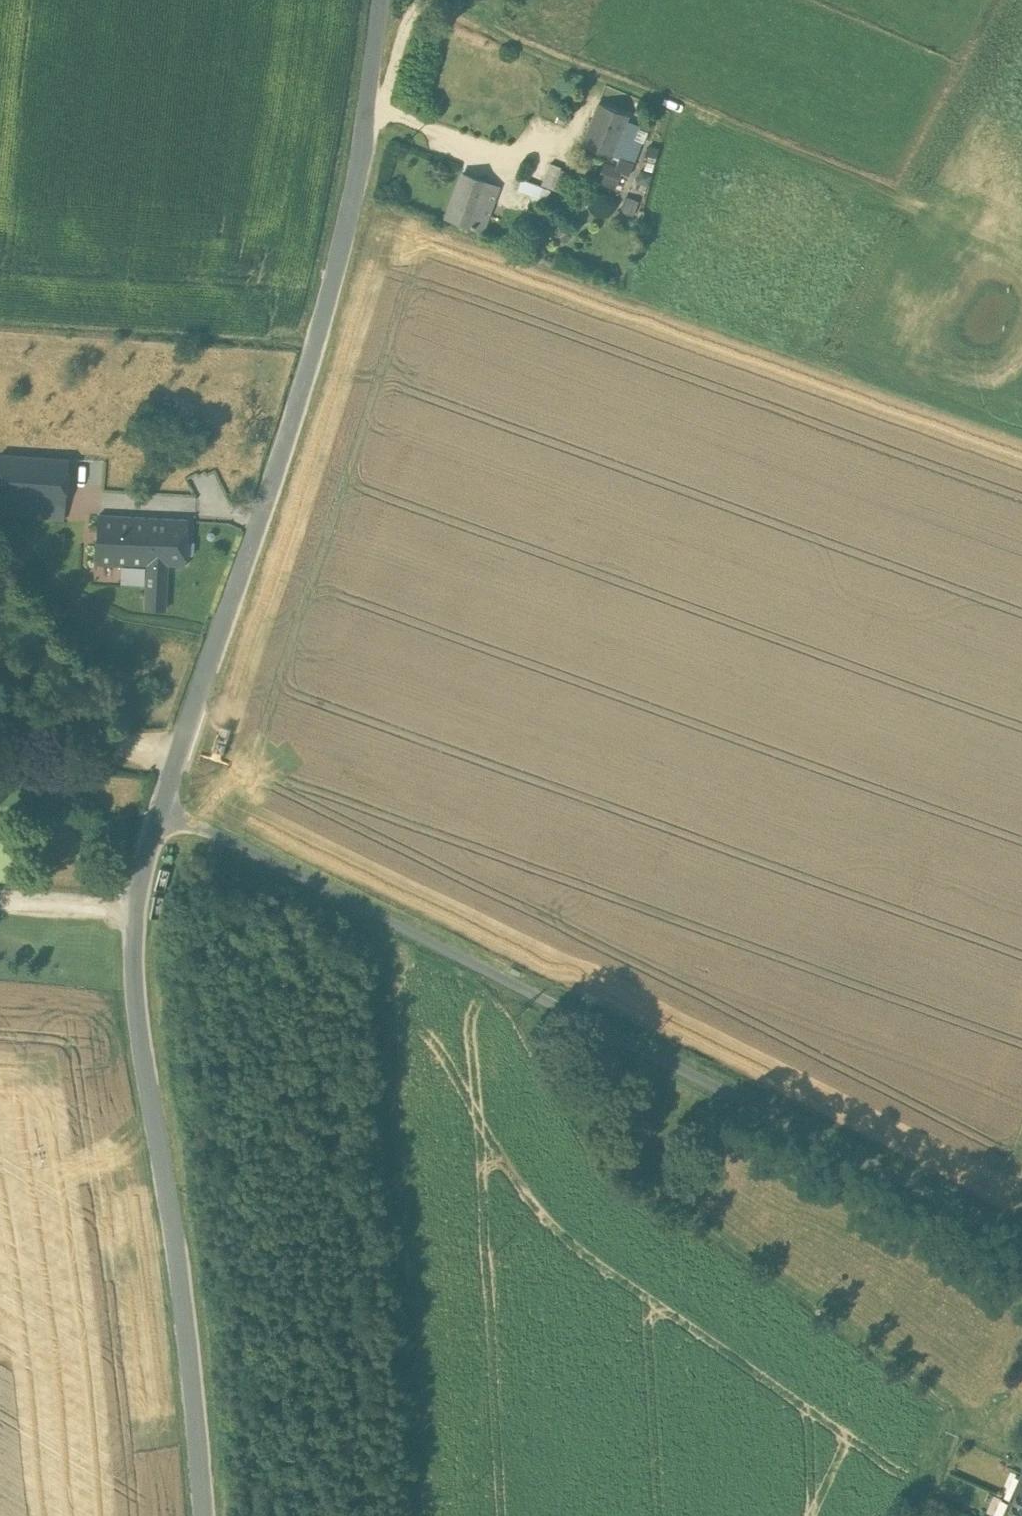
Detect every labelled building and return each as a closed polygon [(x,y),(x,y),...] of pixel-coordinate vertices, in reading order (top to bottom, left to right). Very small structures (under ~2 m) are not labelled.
[(629,114),(599,102),(582,145),(612,157),(614,154),(625,158),(632,139),(635,140),(641,125),(631,121),(630,124),(626,123),(629,114)] [(659,146),(648,143),(644,158),(655,161),(659,146)] [(622,167),(604,161),(597,180),(616,186),(622,167)] [(561,166),(551,162),(542,183),(552,187),(561,167),(561,166)] [(569,170),(561,167),(552,187),(561,190),(569,170)] [(652,172),(641,167),(636,180),(647,184),(652,172)] [(500,185),(463,172),(447,218),(484,231),(500,185)] [(550,189),(522,178),(517,188),(546,200),(550,189)] [(0,454),(0,499),(12,500),(65,504),(68,459),(0,454)] [(0,499),(0,513),(11,514),(12,500),(0,499)] [(65,504),(12,500),(11,514),(64,518),(65,504)] [(140,518),(98,516),(96,563),(147,565),(145,607),(166,609),(168,563),(156,563),(157,537),(150,537),(150,531),(139,531),(140,518)] [(186,520),(140,518),(139,531),(150,531),(150,537),(157,537),(156,563),(168,563),(185,564),(186,520)] [(1005,1515),(1021,1515),(1021,1478),(1005,1515)]
